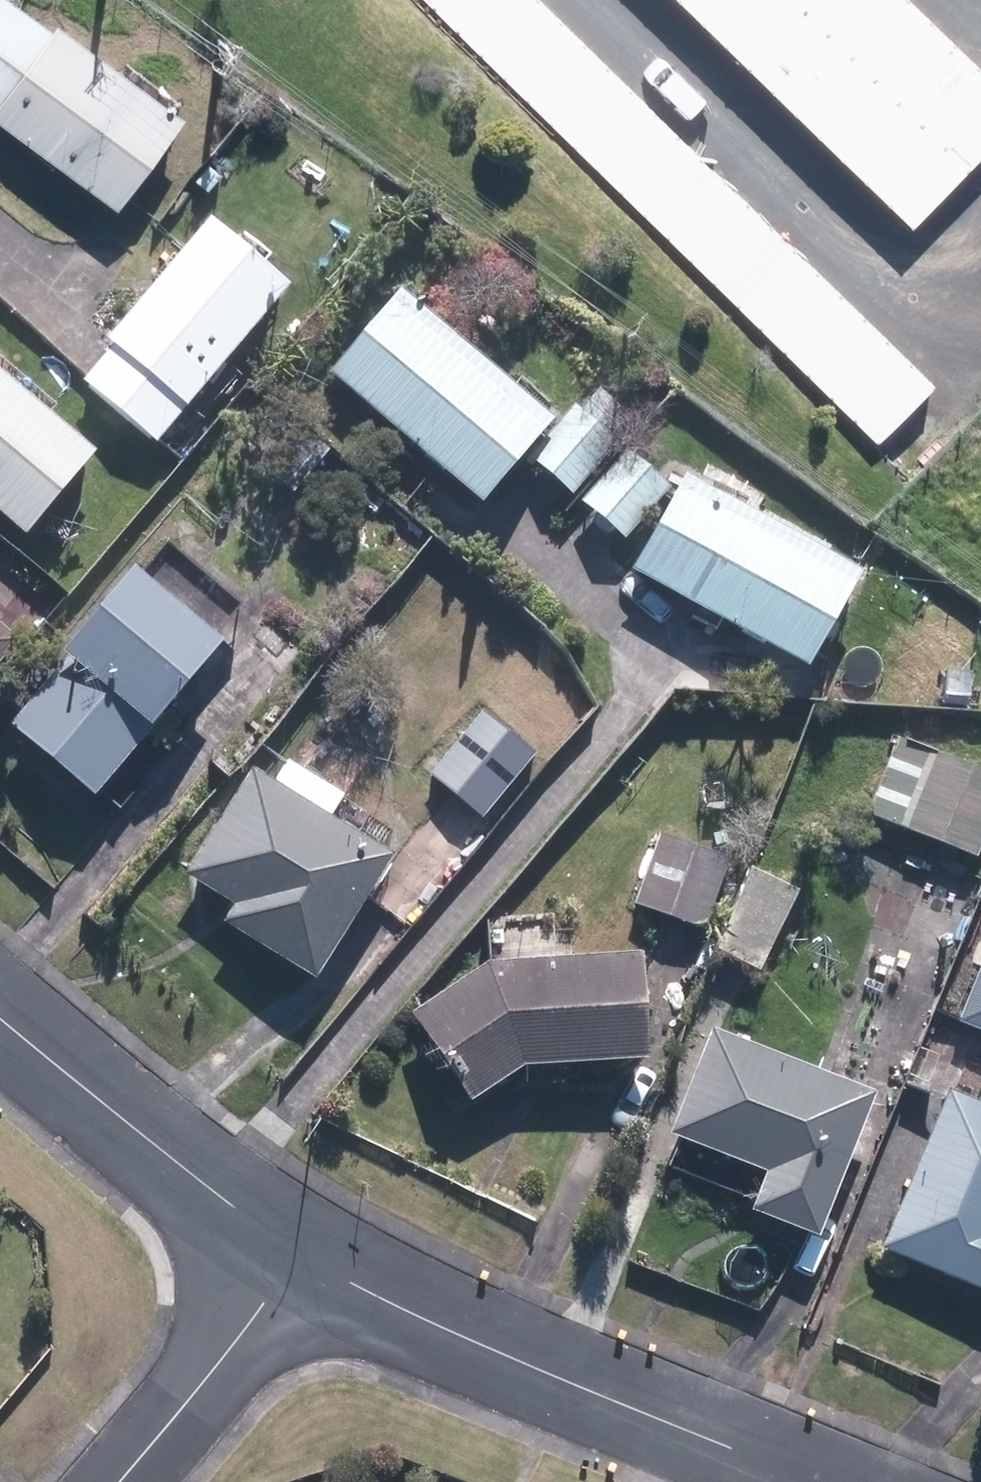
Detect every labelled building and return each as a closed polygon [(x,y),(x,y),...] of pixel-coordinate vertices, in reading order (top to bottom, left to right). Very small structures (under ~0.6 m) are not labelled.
[(55,30),(16,0),(0,0),(0,103),(55,30)] [(539,0),(420,0),(881,446),(938,387),(539,0)] [(913,0),(680,0),(913,226),(980,157),(980,66),(913,0)] [(119,210),(189,117),(61,21),(55,30),(0,103),(0,121),(119,210)] [(293,288),(212,220),(109,342),(114,347),(189,409),(190,410),(293,288)] [(405,292),(332,376),(484,507),(556,423),(405,292)] [(114,347),(83,383),(158,446),(189,409),(114,347)] [(0,371),(0,511),(29,534),(98,450),(0,371)] [(530,461),(573,497),(618,445),(575,408),(530,461)] [(672,491),(627,452),(582,504),(627,543),(672,491)] [(863,576),(684,478),(632,573),(811,671),(863,576)] [(222,639),(132,566),(62,651),(66,654),(8,725),(97,797),(154,728),(151,725),(222,639)] [(298,634),(273,613),(254,636),(279,656),(298,634)] [(0,621),(0,663),(21,638),(0,621)] [(537,754),(483,710),(430,775),(484,819),(537,754)] [(898,734),(867,814),(979,857),(980,851),(980,766),(898,734)] [(317,979),(395,853),(331,815),(344,794),(288,760),(275,780),(252,766),(184,875),(232,904),(222,921),(317,979)] [(708,928),(731,857),(656,833),(634,904),(708,928)] [(758,971),(800,886),(755,864),(713,949),(758,971)] [(640,949),(488,960),(410,1013),(471,1100),(522,1065),(648,1056),(640,949)] [(957,1021),(980,1031),(980,962),(957,1021)] [(875,1091),(711,1028),(670,1135),(766,1172),(751,1209),(819,1235),(875,1091)] [(948,1089),(880,1248),(980,1291),(980,1103),(948,1089)]
